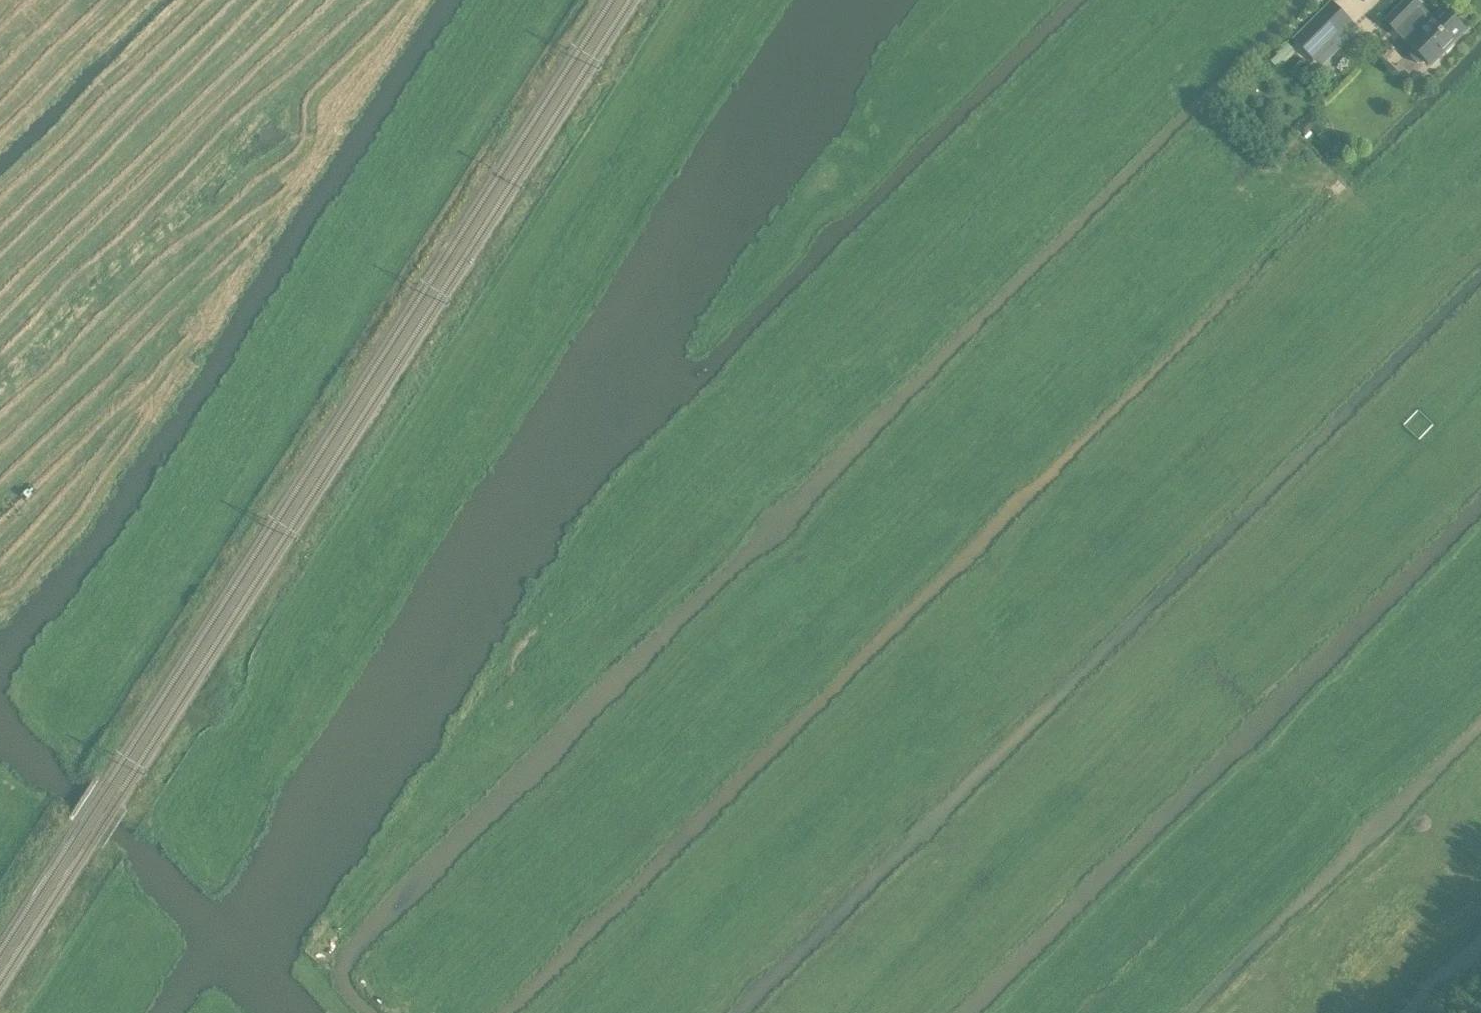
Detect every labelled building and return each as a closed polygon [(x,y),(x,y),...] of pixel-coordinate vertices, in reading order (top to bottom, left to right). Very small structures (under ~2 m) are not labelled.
[(1432,66),(1445,52),(1447,54),(1456,45),(1454,43),(1466,31),(1444,10),(1432,22),(1420,10),(1422,8),(1414,0),(1407,0),(1387,20),(1398,32),(1400,30),(1412,42),(1410,44),(1414,47),(1412,50),(1411,54),(1411,57),(1414,60),(1417,63),(1422,64),(1425,63),(1427,61),(1432,66)] [(1293,40),(1314,60),(1352,21),(1332,1),(1293,40)]
